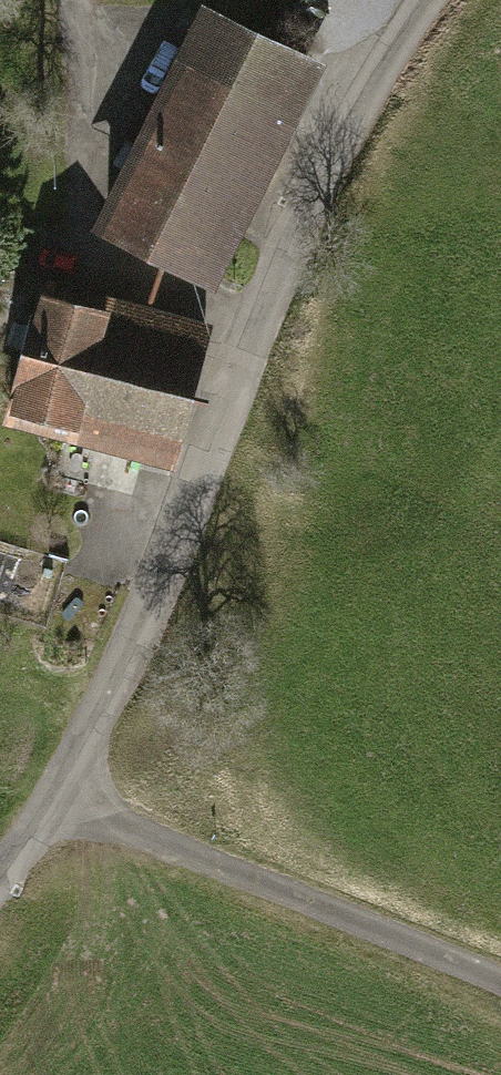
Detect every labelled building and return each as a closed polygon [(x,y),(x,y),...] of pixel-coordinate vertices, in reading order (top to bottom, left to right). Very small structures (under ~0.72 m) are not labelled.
[(107,221),(223,277),(331,54),(218,0),(214,0),(107,221)] [(175,489),(222,329),(51,279),(9,420),(146,460),(141,479),(175,489)]
